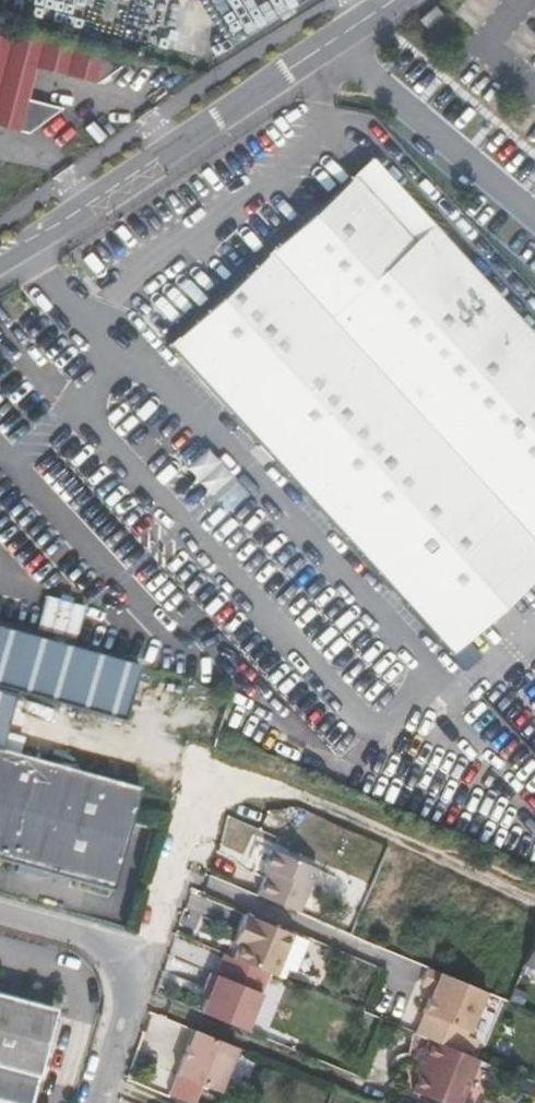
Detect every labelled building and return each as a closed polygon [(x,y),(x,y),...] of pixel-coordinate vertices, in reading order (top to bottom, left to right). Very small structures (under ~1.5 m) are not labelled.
[(228,34),(315,0),(215,0),(228,34)] [(427,28),(443,16),(435,6),(418,19),(427,28)] [(0,24),(0,127),(27,134),(62,108),(27,99),(43,35),(0,24)] [(59,39),(43,35),(35,68),(50,72),(59,39)] [(74,43),(59,39),(50,72),(66,76),(74,43)] [(90,47),(74,43),(66,76),(81,80),(90,47)] [(132,57),(90,47),(81,80),(97,84),(132,57)] [(351,175),(205,308),(189,290),(159,318),(176,335),(167,344),(449,654),(534,576),(534,338),(431,224),(412,241),(351,175)] [(84,609),(45,597),(35,631),(75,641),(84,609)] [(126,719),(139,662),(0,628),(0,689),(126,719)] [(0,753),(17,694),(0,690),(0,753)] [(0,753),(0,862),(111,892),(138,790),(46,766),(0,753)] [(257,895),(297,912),(315,868),(271,849),(263,868),(267,870),(257,895)] [(307,937),(245,912),(236,932),(242,934),(239,943),(232,958),(267,973),(280,978),(284,968),(293,972),(307,937)] [(239,943),(242,934),(236,932),(233,941),(239,943)] [(534,969),(534,934),(523,963),(534,969)] [(201,1012),(243,1030),(267,973),(232,958),(224,955),(216,974),(210,972),(203,989),(209,991),(201,1012)] [(459,1051),(484,992),(428,968),(421,984),(431,989),(421,1012),(422,1012),(414,1033),(428,1039),(459,1051)] [(35,1084),(52,1017),(0,1003),(0,1075),(35,1084)] [(144,1084),(166,1093),(192,1029),(155,1014),(134,1067),(148,1073),(144,1084)] [(235,1047),(194,1030),(176,1074),(217,1092),(235,1047)] [(428,1039),(421,1056),(425,1058),(420,1070),(412,1091),(441,1102),(459,1102),(477,1059),(459,1051),(428,1039)] [(425,1058),(421,1056),(416,1069),(420,1070),(425,1058)] [(35,1084),(0,1075),(0,1102),(30,1102),(35,1084)] [(518,1102),(534,1102),(534,1085),(521,1079),(513,1101),(518,1102)]
